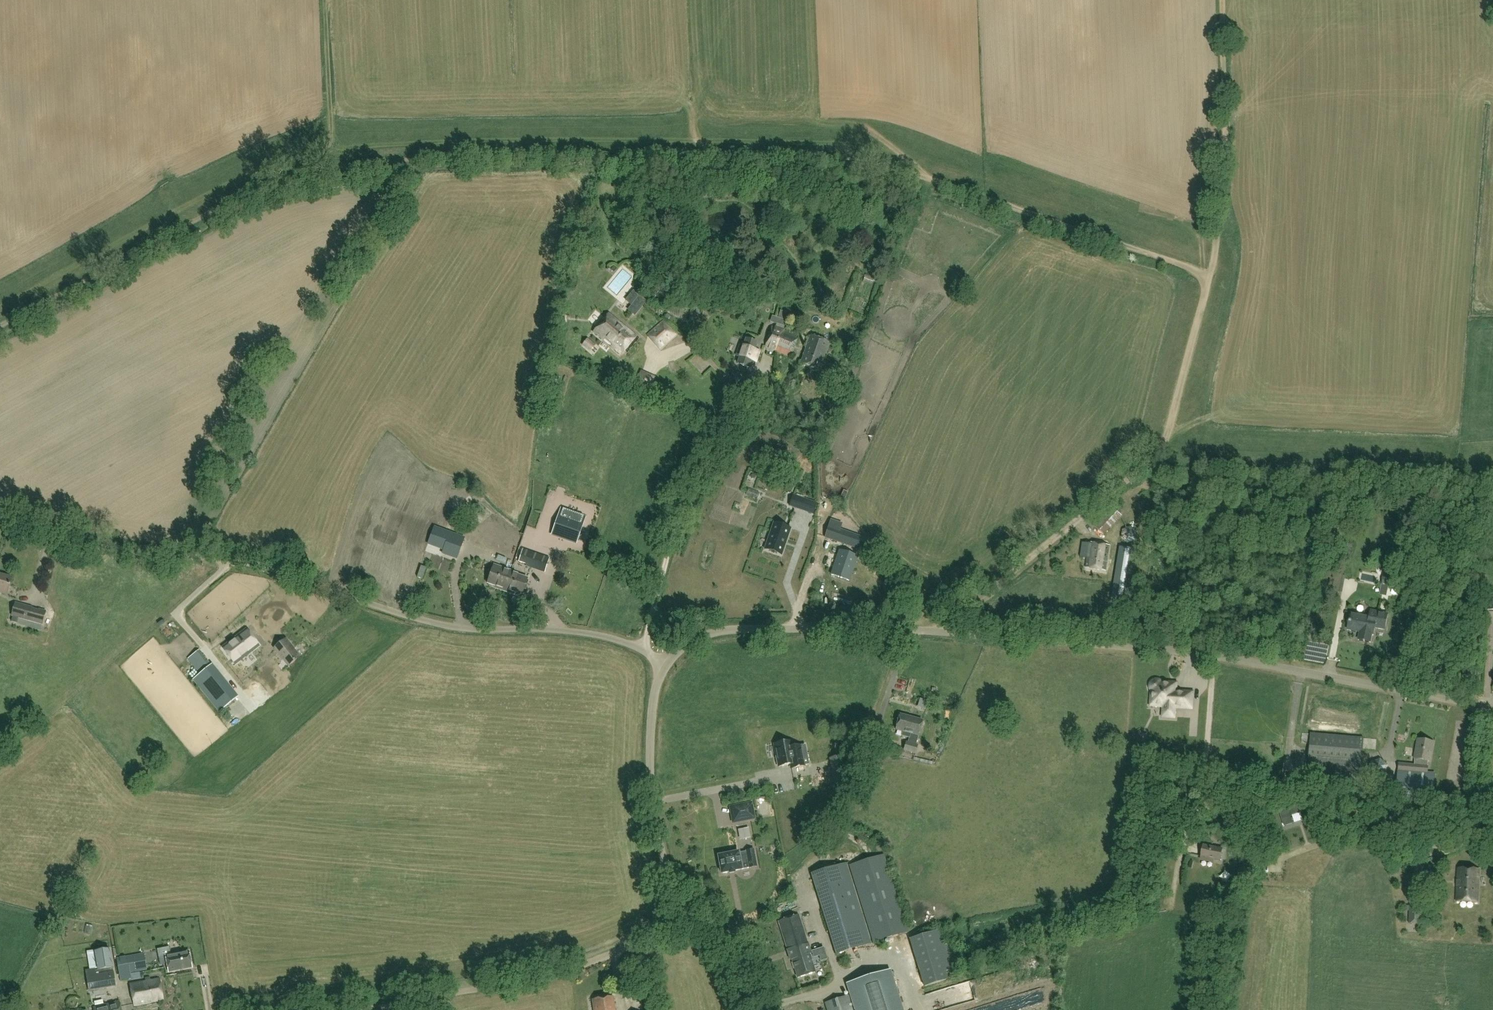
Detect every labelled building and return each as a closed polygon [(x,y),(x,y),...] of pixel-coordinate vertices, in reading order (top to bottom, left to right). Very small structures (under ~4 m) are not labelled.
[(782,308),(780,316),(797,322),(800,313),(782,308)] [(636,335),(608,312),(593,331),(621,353),(636,335)] [(660,350),(677,334),(663,319),(646,335),(660,350)] [(782,339),(784,331),(772,326),(764,346),(774,350),(779,338),(782,339)] [(798,337),(784,331),(782,339),(779,338),(774,350),(789,357),(798,337)] [(810,337),(800,364),(820,371),(829,344),(810,337)] [(740,345),(736,357),(739,358),(737,365),(750,369),(752,362),(757,364),(761,352),(756,350),(758,343),(745,339),(743,346),(740,345)] [(583,345),(590,351),(595,346),(587,340),(583,345)] [(628,361),(629,374),(641,373),(640,360),(628,361)] [(739,383),(742,375),(736,372),(732,380),(739,383)] [(804,499),(799,498),(795,508),(801,510),(804,499)] [(577,543),(586,517),(561,508),(552,534),(577,543)] [(1118,511),(1101,530),(1110,538),(1127,520),(1118,511)] [(857,536),(840,530),(842,524),(831,520),(825,537),(854,547),(857,536)] [(765,549),(781,555),(790,528),(774,523),(765,549)] [(460,552),(464,539),(434,527),(428,544),(443,549),(442,553),(447,555),(450,548),(460,552)] [(1110,546),(1090,543),(1086,568),(1105,571),(1110,546)] [(1137,550),(1120,548),(1112,597),(1129,600),(1137,550)] [(549,559),(523,550),(519,562),(525,564),(525,566),(545,573),(549,559)] [(828,551),(824,563),(830,565),(834,554),(828,551)] [(849,581),(857,557),(839,551),(831,575),(849,581)] [(582,575),(584,566),(573,563),(570,572),(582,575)] [(505,591),(512,571),(494,565),(488,584),(505,589),(504,591),(505,591)] [(512,571),(505,591),(522,597),(528,578),(512,573),(513,571),(512,571)] [(7,595),(11,580),(0,576),(0,593),(7,595)] [(15,605),(12,617),(42,625),(45,613),(38,611),(38,612),(31,610),(31,609),(15,605)] [(1370,617),(1351,614),(1348,630),(1360,632),(1358,640),(1370,642),(1372,635),(1373,635),(1374,628),(1384,629),(1387,615),(1371,612),(1370,617)] [(235,664),(259,646),(247,630),(223,648),(235,664)] [(286,639),(274,649),(288,666),(300,657),(286,639)] [(219,713),(238,698),(212,665),(211,666),(199,651),(188,659),(200,675),(193,680),(219,713)] [(1151,685),(1151,686),(1151,687),(1151,688),(1151,689),(1152,690),(1153,690),(1151,705),(1164,706),(1163,716),(1173,717),(1174,706),(1191,708),(1192,694),(1174,692),(1175,684),(1161,683),(1161,682),(1160,682),(1159,681),(1158,681),(1157,681),(1156,681),(1155,681),(1154,681),(1153,682),(1152,682),(1152,683),(1151,684),(1151,685)] [(909,738),(908,742),(906,742),(903,750),(915,754),(918,745),(916,744),(918,735),(922,721),(899,715),(895,729),(903,732),(901,736),(909,738)] [(1311,735),(1307,781),(1359,786),(1364,740),(1311,735)] [(1416,766),(1399,764),(1396,798),(1433,801),(1435,773),(1428,772),(1428,766),(1427,766),(1428,762),(1429,762),(1433,743),(1418,740),(1414,759),(1416,760),(1416,766)] [(794,764),(795,768),(804,766),(804,765),(809,764),(805,745),(800,746),(800,745),(791,747),(790,741),(775,744),(777,757),(776,757),(777,765),(778,765),(779,766),(794,764)] [(1370,762),(1369,772),(1376,779),(1386,776),(1388,766),(1380,759),(1370,762)] [(1386,790),(1372,789),(1371,796),(1385,798),(1386,790)] [(1154,800),(1164,802),(1165,794),(1155,792),(1154,800)] [(1290,805),(1291,806),(1279,809),(1285,826),(1294,823),(1292,816),(1301,813),(1304,820),(1310,818),(1305,800),(1290,805)] [(753,802),(729,807),(732,824),(756,820),(753,802)] [(1319,823),(1316,811),(1311,813),(1314,824),(1319,823)] [(1421,843),(1422,836),(1412,834),(1411,842),(1421,843)] [(1223,849),(1204,845),(1202,857),(1221,860),(1223,849)] [(739,852),(718,856),(722,874),(742,870),(741,865),(748,863),(749,868),(756,867),(753,850),(745,851),(746,852),(739,854),(739,852)] [(873,943),(909,932),(883,855),(849,865),(873,943)] [(836,955),(871,944),(846,863),(811,874),(836,955)] [(1477,903),(1479,869),(1458,869),(1456,902),(1477,903)] [(1420,924),(1421,906),(1410,905),(1409,924),(1420,924)] [(798,915),(778,921),(790,961),(792,960),(798,978),(814,973),(809,955),(811,955),(798,915)] [(939,930),(909,939),(924,987),(948,980),(945,972),(952,970),(939,930)] [(110,950),(95,953),(98,970),(112,967),(113,967),(110,950)] [(164,951),(159,952),(162,965),(167,964),(168,972),(192,968),(189,952),(165,957),(164,951)] [(117,959),(121,980),(132,978),(131,973),(149,969),(146,953),(117,959)] [(889,973),(848,986),(853,1003),(851,1004),(848,996),(824,1003),(826,1009),(853,1009),(851,1006),(854,1006),(856,1009),(901,1009),(889,973)] [(163,1001),(159,980),(130,985),(134,1006),(163,1001)] [(603,998),(592,999),(594,1009),(615,1009),(613,996),(603,998)] [(119,1002),(94,1008),(94,1009),(121,1009),(119,1002)]
